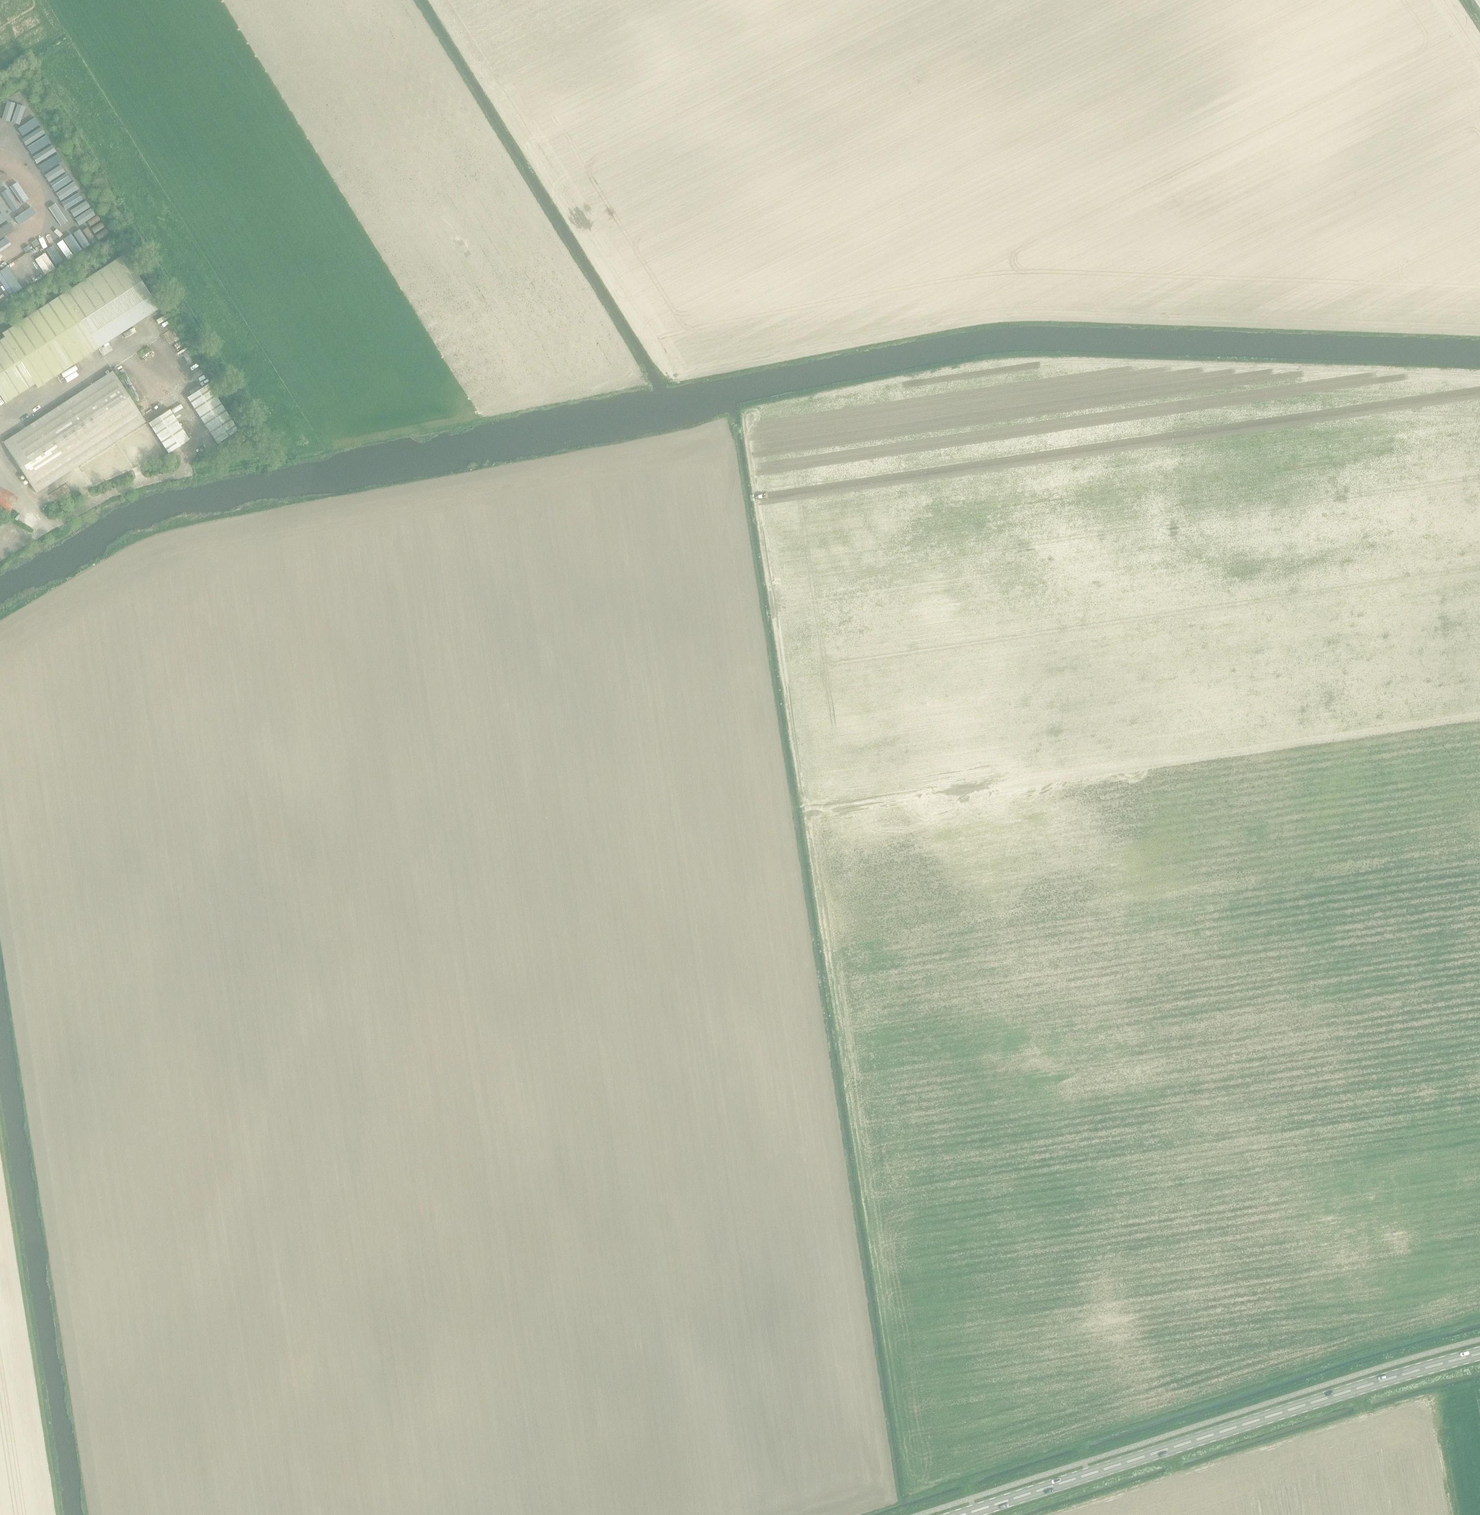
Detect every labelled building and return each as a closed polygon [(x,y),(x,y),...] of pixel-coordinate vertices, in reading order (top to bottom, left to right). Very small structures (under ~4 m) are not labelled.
[(37,387),(158,308),(123,254),(2,333),(4,336),(0,338),(0,395),(5,403),(34,383),(37,387)] [(3,442),(36,493),(145,422),(112,371),(3,442)] [(187,397),(217,443),(238,429),(207,383),(187,397)] [(148,422),(168,453),(189,438),(169,408),(148,422)] [(8,513),(17,498),(0,489),(0,509),(8,513)]
